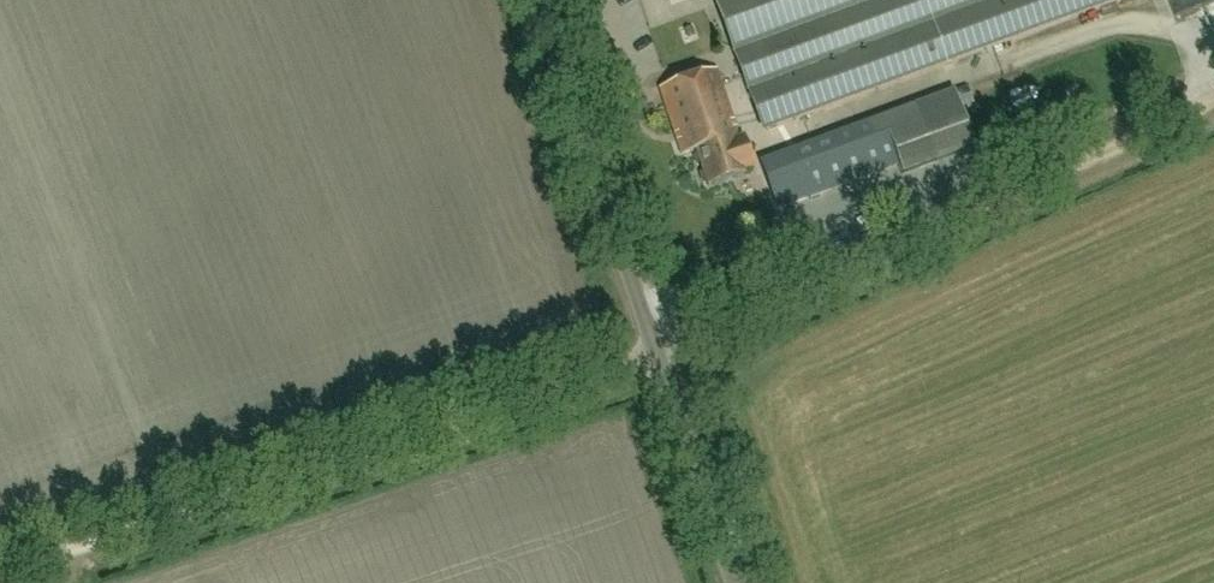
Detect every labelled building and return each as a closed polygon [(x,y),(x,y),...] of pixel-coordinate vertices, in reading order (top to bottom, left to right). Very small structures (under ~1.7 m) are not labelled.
[(766,131),(1130,0),(719,0),(766,131)] [(681,155),(694,150),(706,186),(744,174),(743,171),(753,167),(742,136),(738,137),(716,71),(659,90),(681,155)] [(777,209),(898,164),(902,173),(973,146),(953,92),(760,164),(777,209)]
